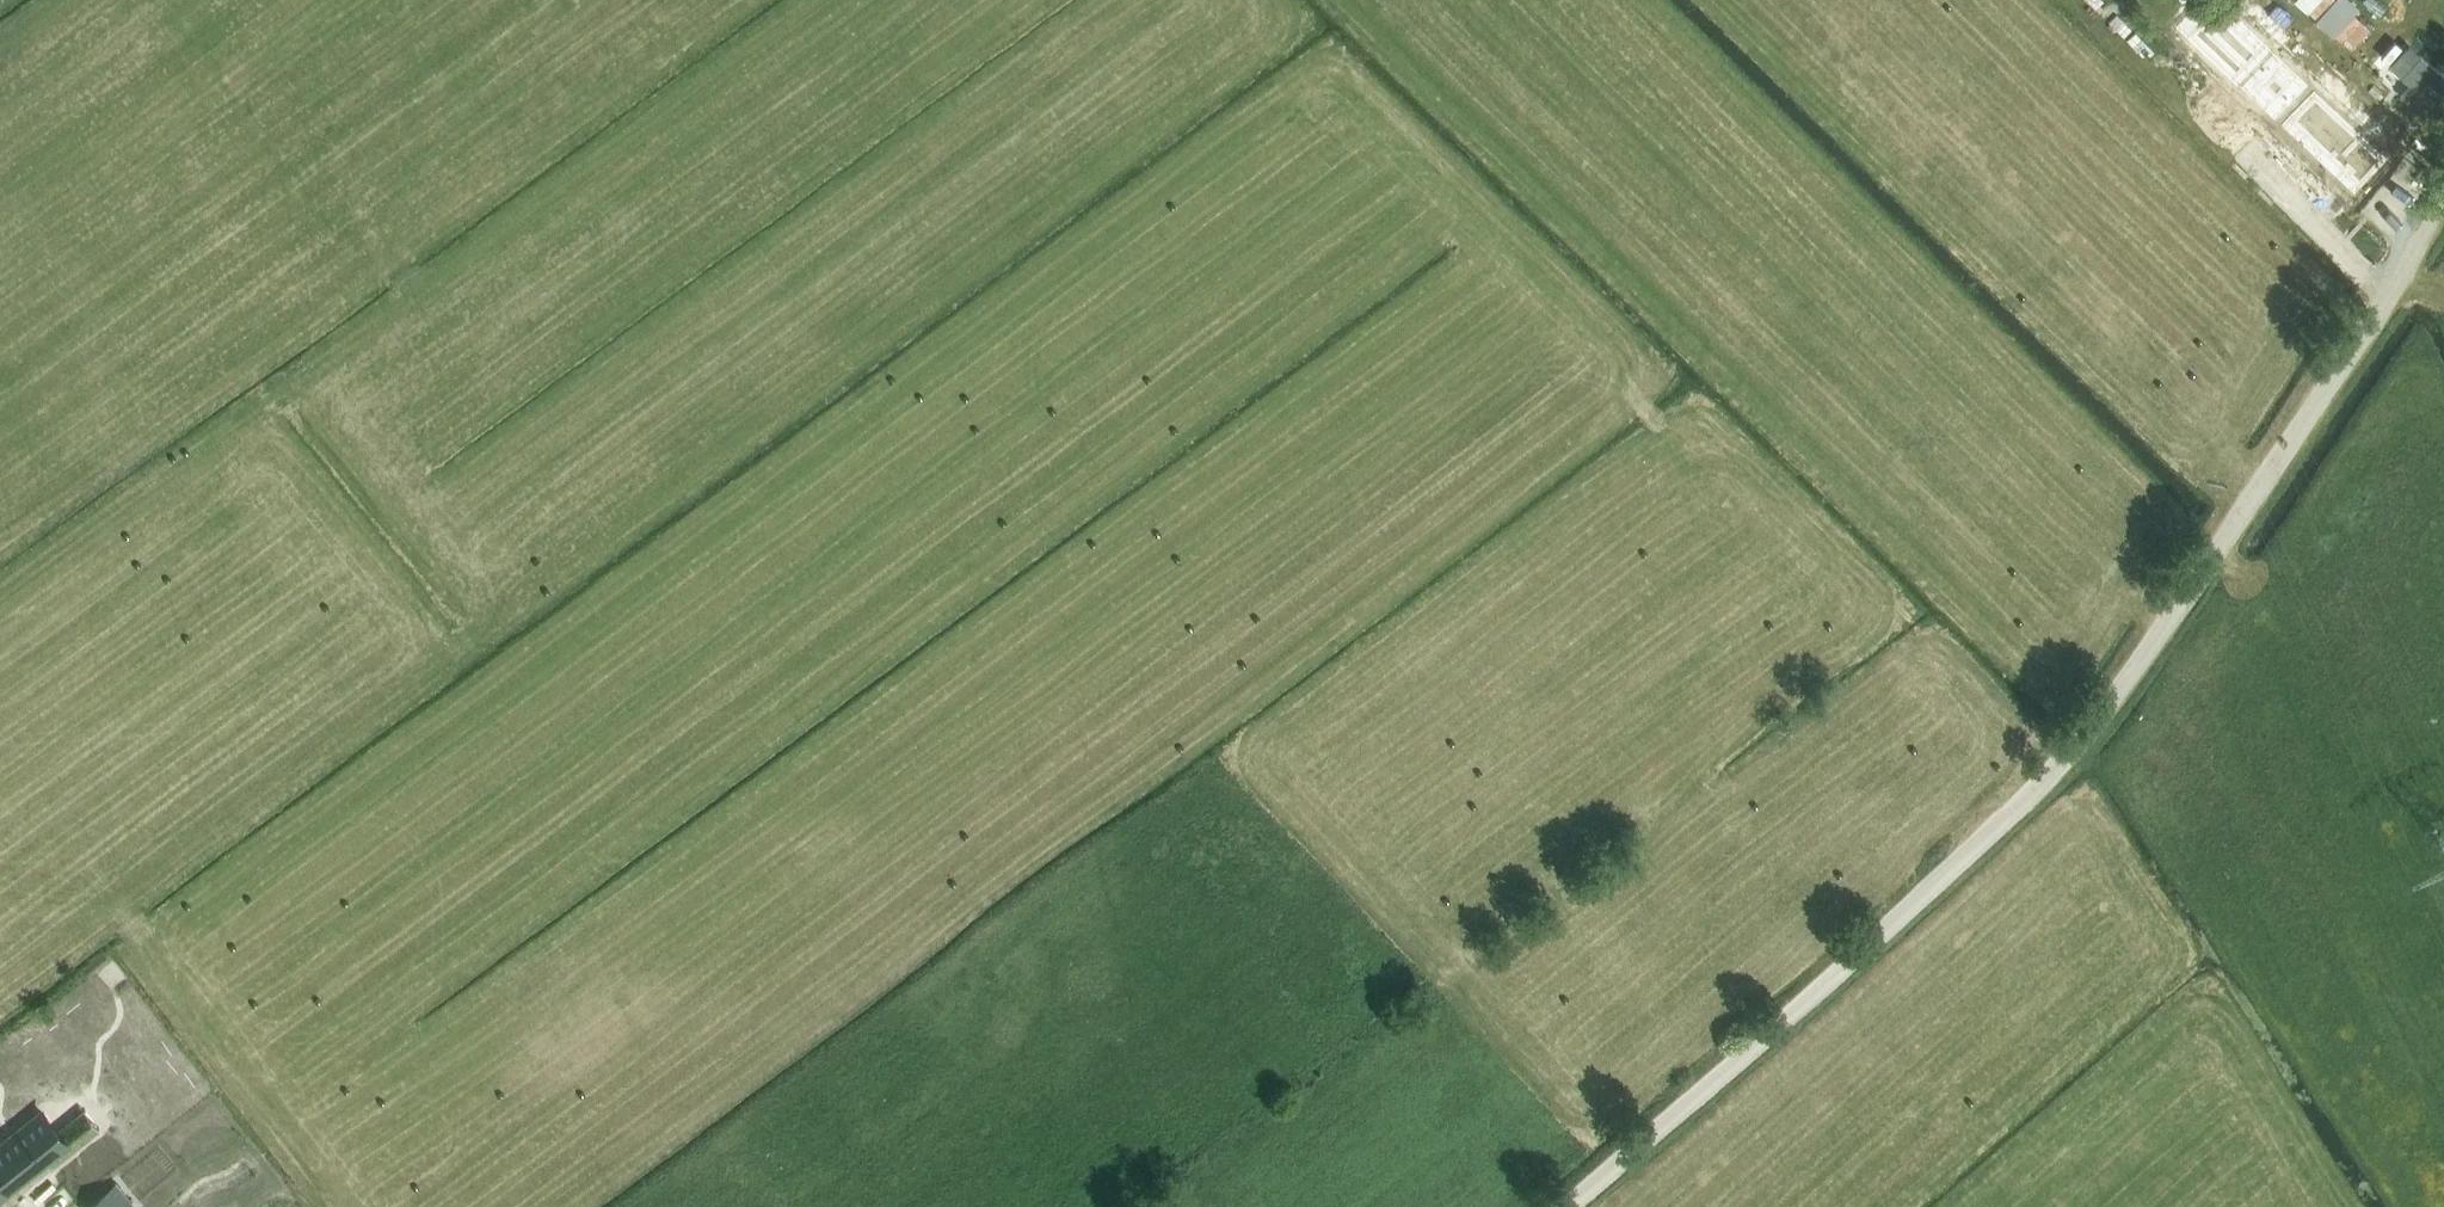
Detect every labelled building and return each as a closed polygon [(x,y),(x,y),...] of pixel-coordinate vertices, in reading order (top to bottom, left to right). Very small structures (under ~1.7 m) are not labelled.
[(2215,13),(2188,40),(2234,86),(2261,58),(2215,13)] [(2383,85),(2394,95),(2403,85),(2413,95),(2394,115),(2414,135),(2443,105),(2443,104),(2403,64),(2383,85)] [(2384,168),(2314,100),(2288,127),(2357,196),(2384,168)] [(0,1147),(0,1191),(2,1193),(45,1159),(52,1167),(101,1128),(86,1109),(58,1131),(44,1112),(0,1147)] [(108,1193),(90,1206),(119,1206),(108,1193)] [(274,1206),(291,1206),(285,1199),(274,1206)]
